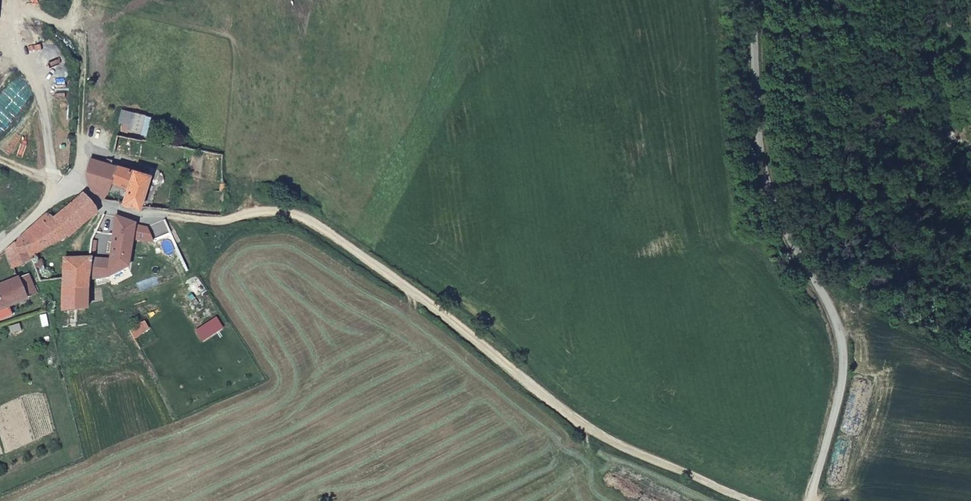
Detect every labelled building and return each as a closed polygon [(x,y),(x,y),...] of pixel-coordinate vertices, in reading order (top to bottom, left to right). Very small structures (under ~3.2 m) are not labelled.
[(140,210),(142,208),(151,175),(113,165),(114,160),(108,158),(107,164),(93,160),(89,176),(93,192),(105,200),(140,210)] [(19,243),(6,253),(14,268),(32,259),(31,257),(62,240),(95,211),(96,209),(85,195),(55,220),(49,213),(36,226),(19,243)] [(106,215),(103,219),(91,246),(112,249),(115,217),(106,215)] [(112,261),(92,261),(94,280),(113,278),(129,275),(136,274),(136,260),(137,226),(137,224),(119,218),(115,217),(112,249),(112,261)] [(165,221),(147,229),(158,256),(163,266),(170,281),(189,272),(181,256),(165,221)] [(65,280),(63,313),(88,309),(94,281),(94,280),(92,261),(67,262),(65,280)] [(42,283),(65,280),(67,262),(34,264),(42,283)] [(19,278),(0,287),(0,311),(28,299),(19,278)] [(198,331),(205,342),(224,330),(217,318),(198,331)] [(136,326),(128,332),(134,340),(142,334),(136,326)]
